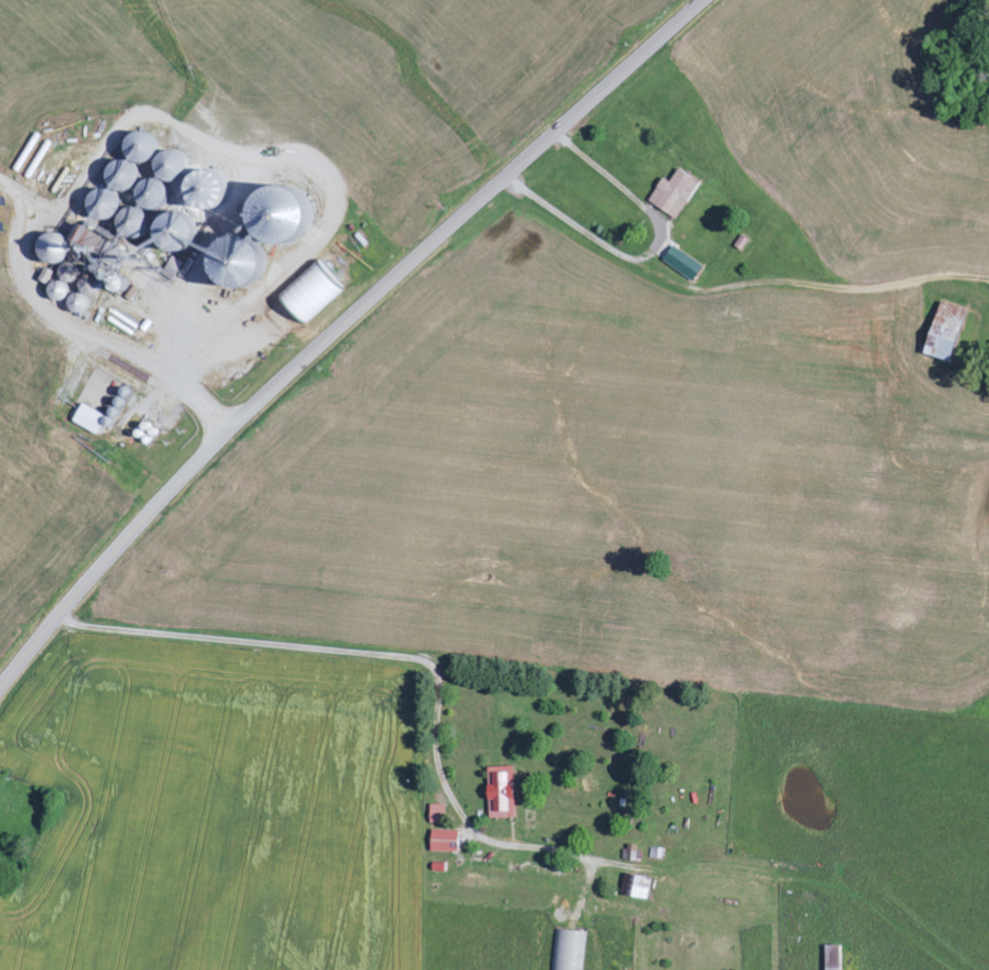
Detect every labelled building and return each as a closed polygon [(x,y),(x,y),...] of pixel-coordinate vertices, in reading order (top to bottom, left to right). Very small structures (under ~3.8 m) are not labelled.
[(650,202),(679,220),(702,183),(680,169),(672,183),(665,179),(650,202)] [(706,267),(675,246),(665,261),(696,282),(706,267)] [(346,291),(321,261),(280,295),(305,325),(346,291)] [(927,355),(953,362),(967,309),(941,302),(927,355)] [(100,434),(108,416),(83,405),(75,423),(100,434)] [(492,819),(517,818),(515,773),(495,774),(495,786),(490,786),(492,819)] [(432,824),(446,824),(447,805),(433,805),(432,824)] [(461,831),(434,831),(433,852),(460,853),(461,831)] [(649,901),(654,879),(636,876),(631,897),(649,901)]
